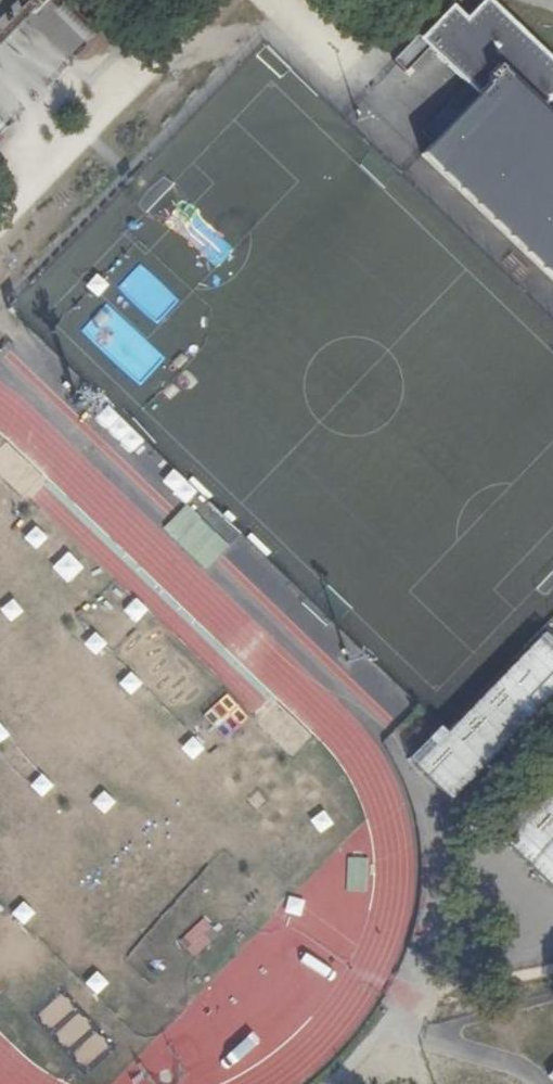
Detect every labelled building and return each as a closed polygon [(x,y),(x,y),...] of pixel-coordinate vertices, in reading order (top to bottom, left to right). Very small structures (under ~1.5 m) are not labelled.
[(35,14),(49,0),(20,0),(35,14)] [(489,0),(485,0),(466,20),(452,7),(420,41),(467,86),(477,97),(435,143),(421,157),(427,162),(431,158),(552,276),(552,62),(489,0)] [(477,97),(467,86),(424,132),(435,143),(477,97)] [(163,527),(206,566),(227,543),(184,504),(163,527)] [(410,764),(447,799),(552,690),(552,616),(410,764)] [(552,885),(552,792),(550,789),(500,840),(550,888),(552,885)]
